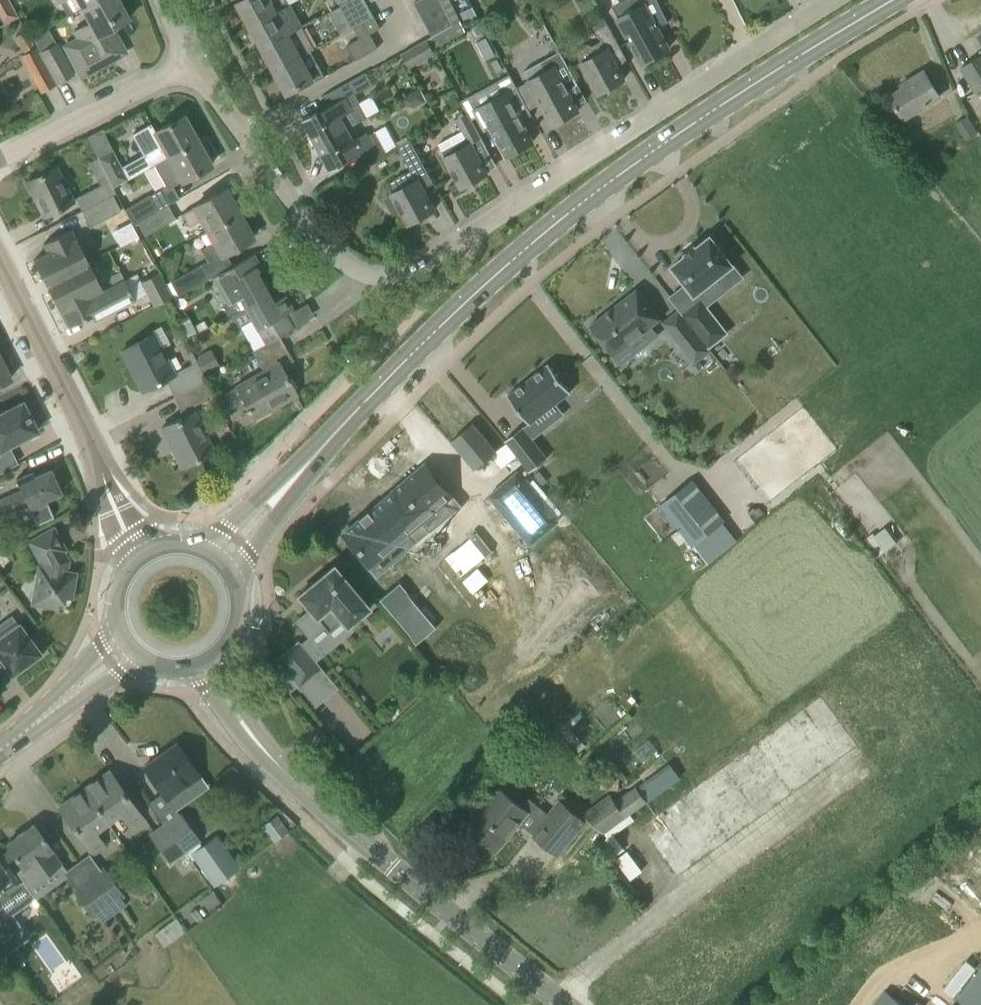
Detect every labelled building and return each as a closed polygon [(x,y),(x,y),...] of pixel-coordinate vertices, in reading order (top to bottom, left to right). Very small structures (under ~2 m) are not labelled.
[(80,10),(99,0),(55,0),(57,4),(60,3),(67,16),(80,10)] [(80,10),(87,23),(71,31),(75,38),(63,44),(80,77),(126,52),(112,27),(128,19),(118,0),(99,0),(80,10)] [(250,25),(289,4),(287,0),(242,0),(237,2),(250,25)] [(353,28),(374,17),(364,0),(351,0),(341,5),(353,28)] [(418,12),(440,0),(417,0),(413,2),(418,12)] [(425,24),(447,12),(441,0),(440,0),(418,12),(425,24)] [(445,7),(447,12),(454,24),(440,32),(445,42),(465,31),(450,0),(441,0),(445,7)] [(633,45),(643,63),(668,49),(654,24),(664,18),(666,22),(668,22),(657,0),(630,0),(634,9),(618,18),(633,45)] [(8,4),(0,8),(0,23),(1,25),(15,18),(8,4)] [(250,25),(262,48),(288,34),(301,26),(289,4),(250,25)] [(431,36),(440,32),(454,24),(447,12),(425,24),(431,36)] [(374,17),(353,28),(359,38),(346,45),(354,60),(377,48),(369,34),(380,28),(374,17)] [(594,31),(600,41),(591,45),(587,44),(578,48),(577,54),(598,93),(623,79),(612,58),(623,52),(607,24),(594,31)] [(262,48),(275,71),(300,57),(300,56),(314,49),(301,26),(288,34),(262,48)] [(427,40),(400,54),(408,67),(435,53),(427,40)] [(39,52),(47,65),(56,83),(72,74),(56,43),(39,52)] [(20,55),(40,91),(54,84),(34,48),(20,55)] [(577,111),(566,90),(577,84),(559,51),(539,62),(545,72),(528,81),(553,124),(577,111)] [(960,68),(975,92),(980,88),(980,55),(960,68)] [(300,57),(275,71),(287,93),(312,80),(313,83),(324,76),(318,64),(308,70),(300,57)] [(901,85),(902,88),(889,96),(904,120),(940,97),(924,70),(901,85)] [(301,120),(315,144),(352,124),(353,125),(367,117),(359,102),(355,94),(372,84),(365,72),(326,93),(332,105),(318,113),(317,111),(301,120)] [(501,87),(504,93),(473,110),(484,130),(491,126),(507,156),(532,142),(520,121),(532,115),(522,97),(514,81),(501,87)] [(466,113),(455,119),(461,131),(436,144),(461,188),(486,173),(472,148),(482,143),(484,147),(485,146),(466,113)] [(145,156),(122,168),(127,179),(166,158),(197,140),(183,115),(155,131),(150,123),(133,133),(145,156)] [(954,123),(965,141),(977,134),(966,116),(954,123)] [(352,124),(315,144),(329,171),(345,162),(344,160),(358,152),(365,164),(386,152),(374,132),(367,135),(366,132),(358,135),(353,125),(352,124)] [(78,140),(90,160),(101,154),(89,134),(78,140)] [(197,140),(166,158),(180,182),(211,165),(197,140)] [(397,147),(410,171),(386,184),(408,224),(433,210),(422,189),(433,183),(409,140),(397,147)] [(96,157),(104,172),(112,187),(127,179),(123,170),(112,149),(96,157)] [(33,197),(36,195),(46,215),(73,201),(55,167),(26,182),(33,197)] [(81,211),(109,196),(115,193),(112,187),(104,172),(95,177),(99,185),(74,198),(81,211)] [(199,221),(205,232),(238,213),(225,189),(181,214),(188,227),(199,221)] [(157,211),(148,195),(123,210),(132,225),(137,223),(157,211)] [(109,196),(81,211),(89,228),(118,213),(109,196)] [(167,205),(157,211),(137,223),(144,236),(175,219),(167,205)] [(238,213),(205,232),(211,243),(200,249),(208,263),(252,238),(238,213)] [(87,262),(75,239),(70,230),(43,244),(47,253),(33,261),(45,284),(49,282),(87,262)] [(673,265),(673,266),(686,284),(687,284),(694,294),(718,275),(728,288),(730,286),(742,277),(710,237),(699,245),(696,247),(696,248),(695,247),(695,246),(694,246),(686,252),(686,253),(687,254),(673,265)] [(228,316),(231,315),(267,294),(256,273),(261,270),(252,255),(213,277),(221,291),(221,292),(227,303),(222,306),(228,316)] [(91,295),(102,290),(87,262),(49,282),(51,286),(47,288),(58,309),(77,298),(78,301),(82,298),(83,301),(92,296),(91,295)] [(170,282),(178,295),(208,279),(200,265),(170,282)] [(77,298),(58,309),(59,311),(60,311),(68,327),(91,316),(94,321),(134,301),(146,294),(153,307),(172,297),(159,272),(140,282),(136,274),(124,280),(102,291),(102,290),(91,295),(92,296),(83,301),(82,298),(78,301),(77,298)] [(634,288),(587,325),(618,364),(634,351),(627,342),(657,318),(634,288)] [(250,321),(264,344),(264,345),(266,344),(279,336),(292,328),(284,314),(292,309),(284,296),(272,303),(267,294),(231,315),(238,328),(250,321)] [(705,306),(700,299),(682,313),(683,313),(693,328),(694,328),(708,346),(726,333),(726,332),(705,306)] [(178,324),(185,338),(196,332),(189,318),(178,324)] [(677,341),(693,363),(694,363),(710,350),(708,347),(708,346),(694,328),(693,328),(677,341)] [(174,398),(202,383),(205,381),(190,352),(186,354),(190,364),(175,372),(155,334),(121,351),(129,366),(133,364),(146,389),(165,379),(174,398)] [(264,345),(264,344),(251,351),(261,370),(235,385),(236,387),(218,397),(228,414),(246,404),(254,418),(296,395),(285,375),(281,377),(274,366),(273,366),(270,362),(288,352),(279,336),(266,344),(264,345)] [(194,358),(203,375),(219,367),(210,349),(194,358)] [(10,379),(0,360),(0,384),(10,379)] [(548,363),(507,395),(529,424),(570,391),(548,363)] [(202,383),(174,398),(183,417),(161,428),(168,442),(171,441),(182,463),(180,464),(181,467),(213,451),(191,407),(209,398),(202,383)] [(37,431),(35,427),(37,426),(33,409),(27,412),(22,402),(0,413),(0,450),(37,431)] [(451,440),(475,468),(495,451),(472,423),(451,440)] [(522,426),(505,440),(530,471),(547,458),(522,426)] [(423,466),(383,499),(408,530),(417,541),(430,530),(422,519),(448,497),(423,466)] [(668,466),(632,481),(642,504),(677,489),(668,466)] [(28,505),(37,525),(53,517),(45,499),(60,493),(49,468),(34,475),(32,472),(15,480),(19,490),(0,498),(0,518),(28,505)] [(516,472),(489,495),(530,544),(557,522),(516,472)] [(660,504),(692,545),(724,520),(691,480),(660,504)] [(383,499),(343,532),(368,563),(408,530),(383,499)] [(28,541),(41,564),(40,567),(39,567),(33,603),(57,607),(59,607),(62,607),(65,606),(66,605),(67,604),(68,603),(69,602),(69,600),(70,599),(74,574),(61,571),(61,567),(63,567),(64,566),(65,565),(65,564),(66,564),(66,563),(66,562),(66,560),(66,559),(65,558),(64,557),(63,556),(62,556),(63,551),(66,550),(53,527),(28,541)] [(3,572),(8,569),(10,563),(6,557),(0,556),(0,572),(3,572)] [(346,626),(368,608),(333,567),(297,596),(310,610),(297,621),(310,638),(323,627),(328,632),(341,621),(346,626)] [(398,583),(378,599),(400,627),(421,611),(398,583)] [(1,659),(12,674),(40,653),(12,615),(0,623),(0,660),(1,659)] [(280,664),(271,672),(288,692),(297,685),(298,685),(319,668),(297,643),(277,660),(280,664)] [(312,707),(342,751),(370,732),(340,688),(312,707)] [(555,725),(554,726),(568,742),(575,735),(571,730),(561,720),(555,725)] [(143,767),(166,800),(199,776),(176,744),(143,767)] [(582,813),(604,833),(679,778),(668,763),(615,802),(609,794),(582,813)] [(108,771),(83,789),(108,823),(119,815),(130,829),(143,820),(108,771)] [(599,788),(617,790),(619,777),(601,774),(599,788)] [(533,834),(557,854),(586,819),(561,799),(548,815),(528,799),(522,806),(500,788),(468,827),(496,850),(519,822),(533,833),(533,834)] [(108,823),(83,789),(58,807),(93,855),(106,846),(96,832),(108,823)] [(179,815),(166,824),(185,850),(188,853),(200,844),(179,815)] [(60,862),(45,841),(34,824),(6,844),(23,868),(17,872),(27,886),(60,862)] [(168,862),(185,850),(166,824),(149,836),(168,862)] [(216,836),(190,854),(213,886),(239,868),(216,836)] [(640,858),(627,862),(630,875),(644,872),(640,858)] [(5,896),(20,885),(8,867),(4,869),(0,864),(0,889),(5,896)] [(104,868),(88,878),(114,913),(125,906),(121,898),(124,896),(104,868)] [(114,913),(88,878),(74,887),(71,889),(93,919),(96,917),(101,923),(114,913)] [(952,1004),(980,1004),(980,967),(952,1004)] [(885,991),(874,1004),(903,1004),(885,991)]
